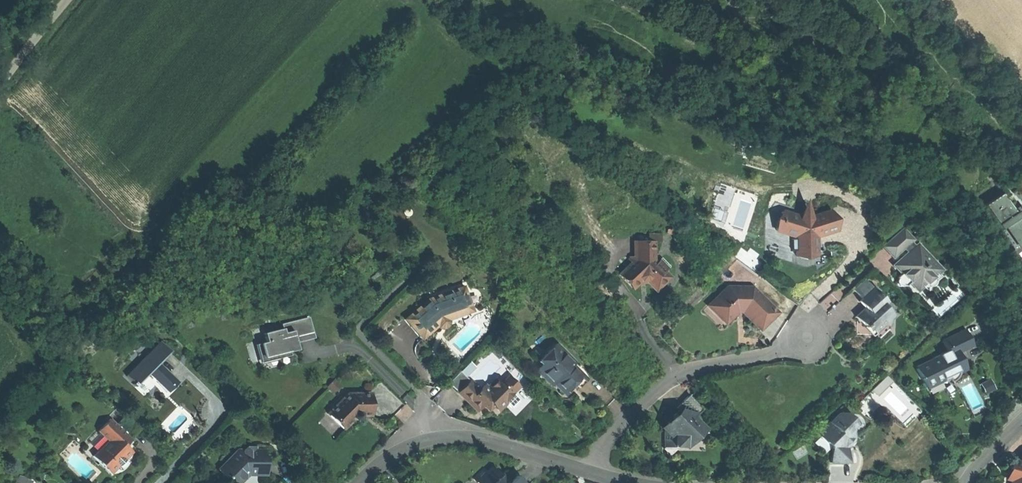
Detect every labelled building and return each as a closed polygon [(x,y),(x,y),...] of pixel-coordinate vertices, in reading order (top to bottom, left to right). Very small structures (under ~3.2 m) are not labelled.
[(985,206),(1017,250),(1021,247),(1021,216),(1018,211),(1016,213),(1002,194),(985,206)] [(814,256),(815,256),(815,237),(836,230),(830,211),(810,217),(808,211),(802,210),(800,217),(782,211),(776,220),(776,230),(791,236),(791,251),(795,251),(795,256),(796,256),(796,257),(805,260),(814,257),(814,256)] [(889,219),(894,225),(900,220),(896,213),(889,219)] [(885,245),(894,256),(902,248),(910,242),(912,240),(901,229),(886,243),(887,243),(885,245)] [(619,275),(633,289),(641,281),(646,281),(656,291),(663,284),(670,277),(665,272),(656,263),(654,260),(651,260),(651,257),(654,254),(654,242),(634,241),(634,257),(629,257),(628,259),(631,263),(619,275)] [(906,252),(907,253),(915,247),(910,242),(902,248),(903,249),(906,252)] [(892,259),(903,249),(902,248),(894,256),(885,245),(887,243),(886,243),(881,247),(892,259)] [(939,270),(916,245),(915,247),(907,253),(898,261),(902,267),(898,271),(901,274),(899,275),(896,278),(897,279),(896,280),(896,282),(896,284),(897,285),(898,286),(899,286),(901,286),(902,286),(903,285),(904,287),(912,279),(920,287),(923,284),(924,286),(926,287),(927,287),(929,287),(930,287),(932,286),(933,285),(934,283),(934,282),(934,280),(933,278),(932,277),(939,270)] [(894,268),(899,275),(901,274),(898,271),(902,267),(898,261),(907,253),(906,252),(891,265),(894,268)] [(662,258),(656,263),(665,272),(670,266),(662,258)] [(943,275),(939,270),(932,277),(933,278),(934,280),(934,282),(934,283),(933,285),(932,286),(930,287),(929,287),(927,287),(926,287),(924,286),(923,284),(920,287),(912,279),(904,287),(915,298),(921,293),(924,296),(926,293),(930,293),(932,291),(935,289),(936,288),(938,286),(939,283),(940,282),(938,280),(940,277),(943,275)] [(864,279),(853,289),(860,297),(865,302),(867,305),(855,317),(858,320),(865,328),(868,325),(889,326),(890,320),(893,317),(883,305),(886,302),(864,279)] [(708,306),(717,315),(720,312),(726,318),(732,312),(736,309),(743,309),(761,328),(777,313),(753,287),(728,287),(708,306)] [(414,330),(422,339),(440,324),(444,321),(468,313),(459,288),(429,299),(405,319),(414,330)] [(266,342),(257,344),(260,358),(277,354),(279,359),(285,357),(291,356),(290,352),(298,350),(296,343),(295,337),(314,332),(310,317),(282,324),(283,329),(264,333),(266,342)] [(889,329),(889,326),(868,325),(865,328),(858,320),(856,322),(856,334),(872,335),(877,340),(888,329),(889,329)] [(951,379),(952,381),(956,378),(958,376),(959,374),(959,373),(958,372),(966,368),(958,353),(973,346),(965,330),(943,342),(948,351),(935,358),(936,360),(917,369),(925,385),(939,378),(941,380),(943,381),(945,381),(948,381),(949,380),(951,379)] [(315,338),(314,332),(295,337),(296,343),(315,338)] [(133,384),(135,387),(148,373),(166,391),(175,381),(158,364),(170,351),(161,342),(126,376),(133,384)] [(279,360),(279,359),(277,354),(260,358),(257,344),(255,345),(260,365),(279,360)] [(557,344),(538,362),(543,367),(537,372),(548,384),(551,381),(562,394),(569,387),(574,383),(578,388),(587,380),(569,361),(571,359),(557,344)] [(469,363),(460,372),(465,377),(475,368),(469,363)] [(460,372),(448,384),(459,395),(471,383),(465,377),(460,372)] [(467,402),(476,411),(481,406),(484,408),(490,408),(492,406),(497,411),(506,403),(504,401),(512,394),(518,388),(508,377),(501,384),(497,379),(487,389),(484,386),(479,391),(471,383),(459,395),(467,402)] [(327,387),(333,393),(340,386),(333,379),(327,387)] [(177,383),(175,381),(166,391),(168,393),(173,387),(177,383)] [(989,381),(983,384),(987,392),(993,389),(989,381)] [(348,393),(328,413),(344,429),(349,424),(354,419),(355,420),(359,420),(361,418),(361,416),(371,416),(371,393),(348,393)] [(518,400),(512,394),(504,401),(506,403),(511,408),(518,400)] [(701,411),(688,397),(676,408),(678,410),(673,416),(676,419),(673,422),(673,423),(669,427),(664,432),(664,441),(674,442),(674,447),(684,447),(684,441),(688,441),(691,440),(693,439),(695,438),(697,436),(698,434),(695,430),(701,425),(694,418),(701,411)] [(123,418),(117,425),(131,439),(141,429),(119,406),(115,410),(123,418)] [(838,463),(846,463),(846,441),(852,441),(853,439),(853,437),(852,435),(852,433),(851,432),(851,430),(852,428),(853,426),(854,425),(849,421),(851,418),(847,414),(839,414),(830,422),(832,425),(826,430),(826,442),(830,447),(830,463),(838,463)] [(93,457),(110,474),(118,466),(132,453),(125,446),(131,440),(131,439),(117,425),(111,419),(98,432),(103,437),(108,441),(99,450),(93,457)] [(818,434),(826,442),(826,430),(832,425),(830,422),(818,434)] [(94,446),(99,450),(108,441),(103,437),(94,446)] [(222,467),(230,475),(226,478),(231,482),(241,482),(244,481),(244,476),(257,476),(265,476),(265,452),(250,451),(246,448),(243,451),(238,451),(222,467)] [(1019,463),(1015,461),(1012,465),(1009,467),(1006,479),(1010,481),(1010,482),(1021,482),(1021,459),(1019,463)] [(501,477),(500,475),(492,467),(487,472),(484,469),(475,477),(479,481),(481,482),(507,482),(501,477)]
